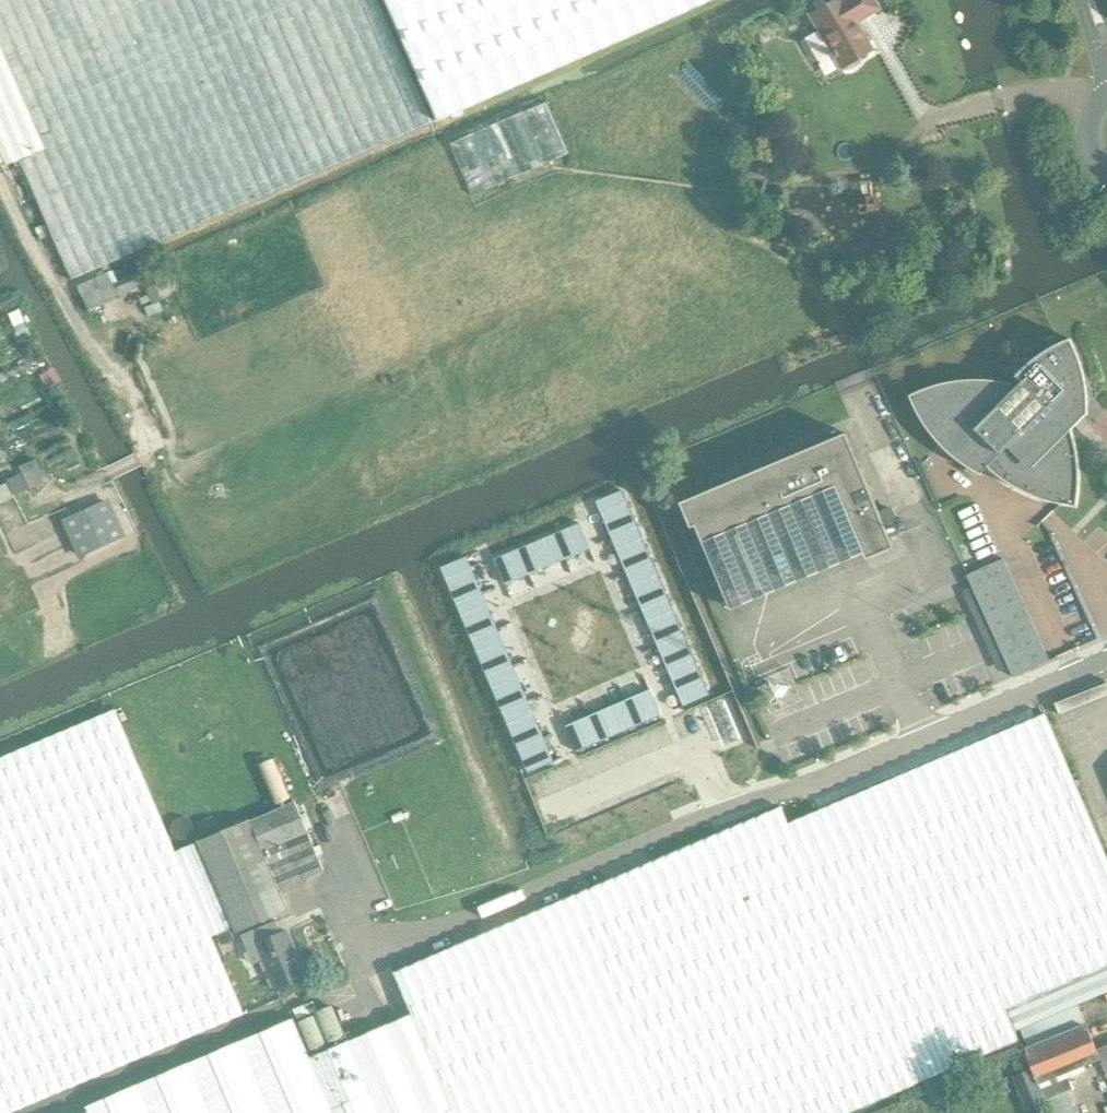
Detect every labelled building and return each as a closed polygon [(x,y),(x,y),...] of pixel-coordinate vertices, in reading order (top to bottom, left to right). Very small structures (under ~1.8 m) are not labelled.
[(2,162),(3,165),(17,159),(51,238),(69,280),(83,274),(122,258),(224,213),(352,158),(430,125),(431,124),(377,0),(0,0),(0,162),(2,162)] [(436,119),(708,0),(384,0),(436,119)] [(860,57),(860,55),(872,49),(856,22),(879,9),(873,0),(833,0),(828,3),(826,0),(813,0),(810,2),(815,10),(808,15),(818,30),(805,38),(818,59),(830,52),(840,67),(844,65),(845,66),(846,66),(849,67),(852,67),(853,66),(854,66),(856,64),(857,63),(858,62),(859,61),(860,59),(860,57)] [(568,152),(546,101),(449,143),(471,194),(568,152)] [(9,170),(30,219),(40,214),(19,166),(9,170)] [(875,196),(859,197),(860,213),(876,212),(875,196)] [(107,272),(77,285),(87,311),(115,299),(113,295),(143,282),(151,303),(160,300),(151,278),(145,280),(141,270),(111,283),(107,272)] [(924,389),(914,393),(910,395),(912,401),(914,405),(917,411),(921,419),(926,427),(931,434),(934,438),(939,443),(943,447),(948,452),(953,457),(959,461),(964,465),(970,468),(974,471),(982,475),(982,473),(988,467),(993,471),(997,474),(1004,480),(1007,482),(1011,485),(1019,489),(1025,492),(1029,494),(1036,497),(1041,499),(1045,500),(1052,502),(1061,504),(1065,504),(1070,505),(1076,506),(1077,500),(1078,496),(1079,489),(1079,485),(1079,476),(1079,471),(1079,467),(1078,462),(1078,458),(1077,453),(1076,447),(1075,442),(1074,438),(1072,433),(1071,429),(1075,425),(1081,432),(1085,428),(1089,424),(1082,418),(1085,416),(1088,415),(1088,411),(1088,407),(1088,402),(1087,398),(1087,391),(1086,387),(1086,384),(1085,378),(1083,371),(1082,367),(1081,363),(1079,358),(1077,352),(1075,348),(1070,338),(1059,343),(1052,347),(1044,352),(1039,356),(1033,360),(1028,364),(1023,368),(1018,373),(1015,376),(1017,378),(1012,384),(1004,382),(998,381),(991,380),(986,380),(980,379),(973,379),(964,380),(955,381),(948,382),(941,384),(937,385),(931,387),(924,389)] [(732,481),(686,501),(730,608),(731,607),(732,608),(732,607),(845,560),(864,552),(864,553),(867,560),(894,548),(892,542),(890,538),(846,433),(732,481)] [(19,466),(28,488),(43,482),(34,460),(19,466)] [(622,490),(596,501),(612,537),(638,526),(622,490)] [(81,510),(60,520),(77,558),(124,536),(123,532),(107,498),(81,510)] [(579,523),(555,533),(566,559),(590,549),(579,523)] [(638,526),(612,537),(627,573),(653,562),(638,526)] [(555,533),(519,548),(530,574),(566,559),(555,533)] [(519,548),(495,558),(506,585),(506,584),(530,574),(519,548)] [(467,556),(441,567),(456,603),(482,592),(467,556)] [(1003,556),(966,573),(972,585),(1008,665),(1013,674),(1049,657),(1003,556)] [(653,562),(627,573),(643,609),(669,598),(653,562)] [(482,592),(456,603),(471,639),(498,628),(482,592)] [(669,598),(643,609),(658,646),(684,634),(669,598)] [(498,628),(471,639),(487,676),(513,664),(498,628)] [(684,634),(658,646),(673,682),(699,671),(684,634)] [(513,664),(487,676),(502,712),(528,701),(513,664)] [(699,671),(673,682),(684,706),(710,695),(699,671)] [(650,689),(626,700),(637,726),(661,715),(650,689)] [(626,700),(590,715),(601,741),(637,726),(626,700)] [(528,701),(502,712),(518,748),(544,737),(528,701)] [(141,1058),(245,1015),(240,1004),(212,937),(218,934),(221,933),(229,930),(235,927),(237,932),(241,931),(252,926),(289,911),(280,891),(326,872),(309,833),(295,802),(276,810),(250,821),(250,820),(175,851),(115,710),(0,758),(0,1112),(12,1112),(141,1058)] [(1047,714),(789,824),(781,807),(394,973),(411,1014),(310,1058),(293,1019),(86,1107),(89,1112),(846,1112),(1019,1040),(1005,1008),(1007,1007),(1017,1031),(1106,993),(1106,855),(1047,714)] [(590,715),(566,725),(577,752),(601,741),(590,715)] [(544,737),(518,748),(528,772),(554,761),(544,737)] [(277,921),(243,936),(256,964),(265,960),(279,991),(309,977),(291,936),(288,929),(282,931),(277,921)] [(221,933),(218,934),(222,944),(233,939),(229,930),(221,933)] [(1027,1046),(1025,1047),(1033,1067),(1047,1100),(1046,1100),(1052,1112),(1077,1112),(1068,1090),(1074,1088),(1067,1072),(1101,1058),(1080,1006),(1021,1031),(1027,1046)] [(1098,1048),(1106,1072),(1106,1045),(1098,1048)] [(1046,1100),(1047,1100),(1033,1067),(1014,1075),(1028,1107),(1046,1100)] [(933,1083),(927,1089),(931,1097),(939,1098),(944,1091),(941,1084),(933,1083)]
